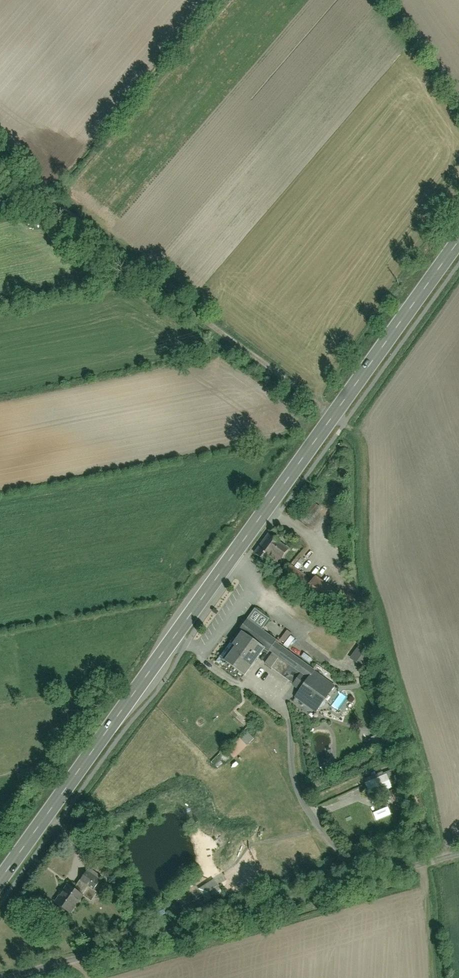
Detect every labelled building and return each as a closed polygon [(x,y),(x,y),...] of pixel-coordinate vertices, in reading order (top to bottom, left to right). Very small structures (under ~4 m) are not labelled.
[(325,510),(319,504),(306,520),(312,525),(325,510)] [(293,548),(271,533),(258,553),(280,567),(293,548)] [(309,589),(316,580),(294,565),(287,575),(309,589)] [(337,589),(318,576),(316,580),(309,589),(328,602),(337,589)] [(256,608),(249,618),(264,629),(271,619),(256,608)] [(313,675),(315,672),(278,645),(281,641),(264,629),(249,618),(240,630),(244,633),(238,641),(234,638),(217,662),(224,667),(228,661),(248,675),(268,648),(281,658),(273,667),(292,681),(299,671),(302,673),(295,682),(302,687),(295,697),(318,713),(334,690),(313,675)] [(284,629),(273,619),(267,626),(279,635),(284,629)] [(293,633),(289,630),(282,639),(286,643),(293,633)] [(289,647),(297,638),(293,635),(286,645),(289,647)] [(365,642),(353,654),(364,665),(376,652),(365,642)] [(224,750),(231,757),(245,744),(238,737),(224,750)] [(389,774),(368,782),(373,796),(394,788),(389,774)] [(86,866),(78,879),(92,889),(101,875),(86,866)] [(216,879),(202,888),(209,899),(223,890),(216,879)] [(52,902),(69,913),(81,894),(64,883),(52,902)]
